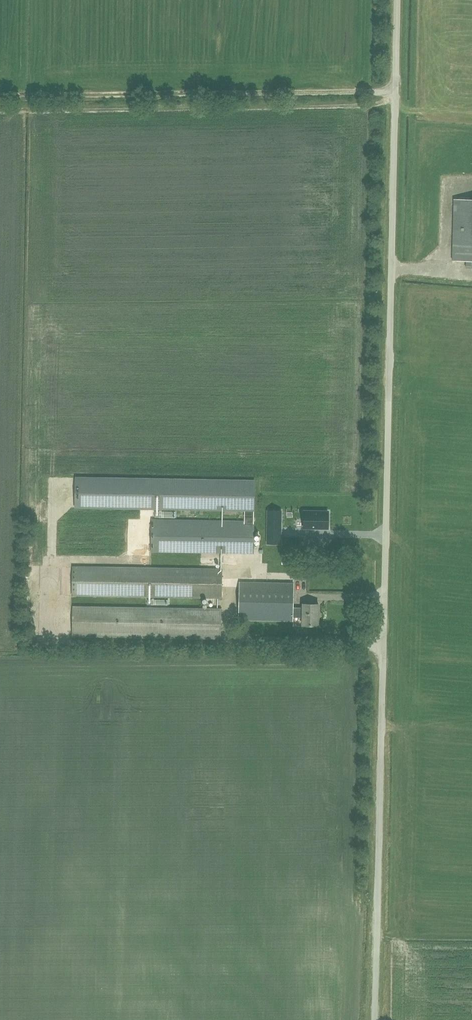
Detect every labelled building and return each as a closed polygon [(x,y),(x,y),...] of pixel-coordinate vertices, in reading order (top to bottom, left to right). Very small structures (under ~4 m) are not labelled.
[(454,199),(453,260),(471,261),(471,199),(454,199)] [(244,521),(152,519),(151,551),(254,553),(255,521),(254,521),(254,512),(255,512),(255,480),(75,477),(75,508),(244,511),(244,521)] [(304,507),(304,523),(328,523),(328,507),(304,507)] [(267,510),(267,544),(281,544),(282,510),(267,510)] [(222,598),(222,569),(73,566),(73,595),(222,598)] [(303,609),(293,609),(294,583),(240,582),(239,620),(293,621),(293,616),(303,616),(303,625),(318,625),(319,604),(303,604),(303,609)] [(221,638),(222,608),(73,606),(72,636),(221,638)]
